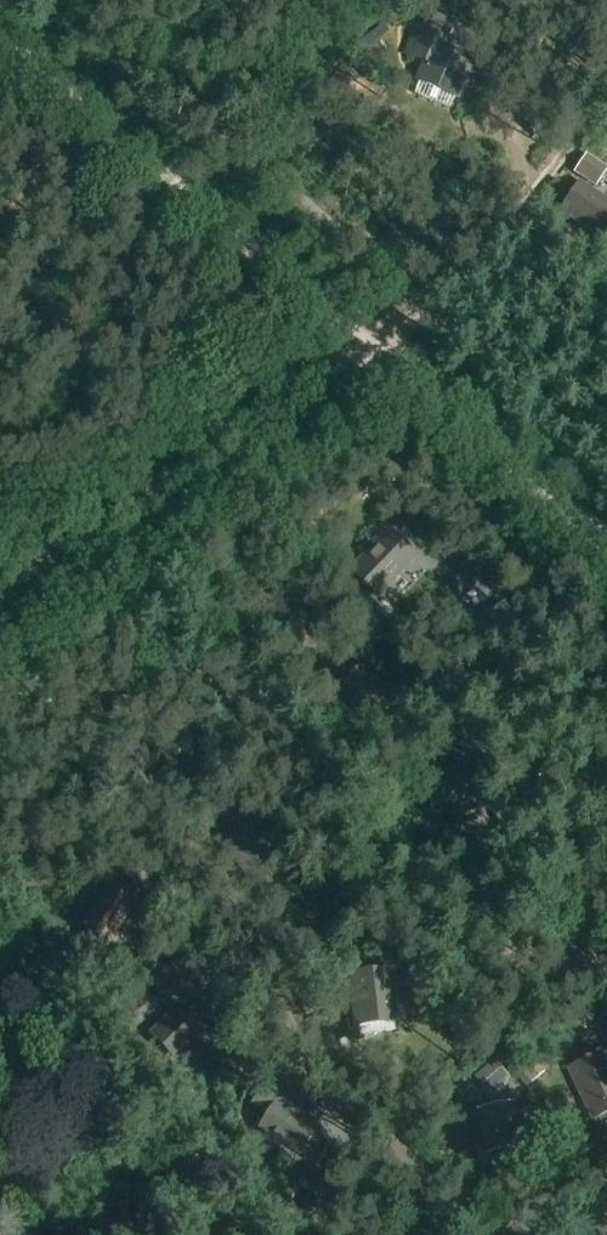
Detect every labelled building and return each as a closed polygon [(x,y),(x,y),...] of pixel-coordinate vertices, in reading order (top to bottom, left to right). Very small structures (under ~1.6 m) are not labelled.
[(455,98),(470,63),(443,51),(448,42),(414,27),(403,53),(427,64),(419,83),(455,98)] [(593,187),(606,169),(585,154),(572,172),(593,187)] [(606,234),(606,205),(580,187),(564,211),(604,238),(606,234)] [(374,598),(417,554),(387,526),(375,538),(378,541),(348,572),(374,598)] [(483,619),(469,628),(482,649),(496,640),(483,619)] [(142,697),(132,698),(133,717),(143,716),(142,697)] [(444,812),(473,809),(468,771),(429,775),(431,790),(441,789),(444,812)] [(99,886),(107,874),(98,868),(90,881),(99,886)] [(101,948),(104,942),(108,945),(134,902),(108,885),(81,928),(85,931),(82,936),(83,943),(94,949),(101,948)] [(392,969),(348,975),(355,1028),(399,1022),(392,969)] [(175,1056),(201,1030),(180,1009),(154,1035),(175,1056)] [(331,1028),(320,1034),(325,1044),(336,1039),(331,1028)] [(569,1069),(583,1100),(578,1102),(583,1113),(588,1110),(590,1113),(597,1129),(606,1124),(606,1065),(602,1054),(569,1069)] [(493,1062),(474,1077),(487,1093),(506,1077),(493,1062)] [(265,1081),(255,1098),(265,1104),(271,1107),(272,1104),(281,1091),(265,1081)] [(279,1151),(282,1146),(300,1157),(316,1130),(296,1118),(272,1104),(271,1107),(265,1104),(255,1098),(249,1108),(265,1117),(256,1131),(264,1136),(261,1140),(279,1151)] [(488,1155),(525,1146),(515,1103),(478,1111),(488,1155)] [(606,1226),(590,1233),(591,1234),(606,1234),(606,1227),(606,1226)]
